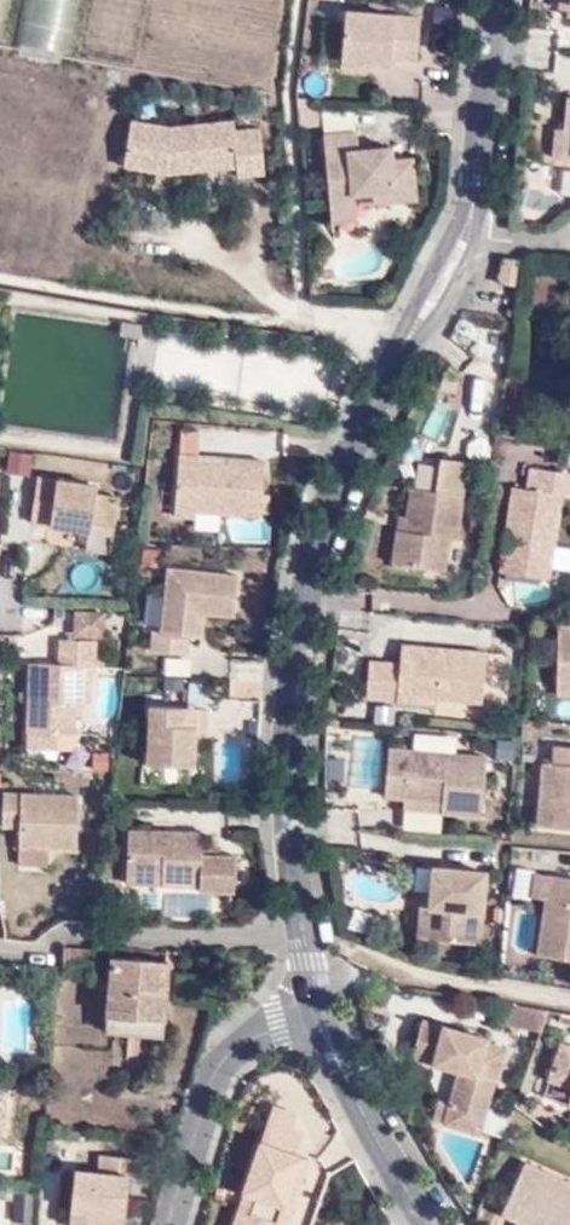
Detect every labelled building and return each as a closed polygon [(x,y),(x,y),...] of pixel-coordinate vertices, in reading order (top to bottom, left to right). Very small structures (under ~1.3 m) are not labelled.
[(11,45),(66,55),(77,0),(20,0),(11,45)] [(141,7),(122,4),(102,0),(90,0),(89,7),(80,57),(129,69),(141,7)] [(556,17),(567,20),(565,27),(569,28),(569,0),(561,0),(556,17)] [(336,70),(364,72),(385,73),(386,65),(415,66),(417,21),(338,16),(336,70)] [(452,19),(434,17),(432,34),(451,35),(452,19)] [(550,85),(569,89),(569,60),(556,57),(550,85)] [(363,86),(364,72),(336,70),(335,84),(363,86)] [(569,164),(569,99),(565,99),(561,129),(550,129),(547,162),(569,164)] [(354,133),(353,113),(320,115),(321,135),(354,133)] [(169,137),(129,128),(121,176),(167,185),(235,179),(235,186),(262,185),(258,139),(234,141),(231,131),(169,137)] [(323,214),(351,214),(362,212),(362,197),(394,196),(395,211),(414,210),(412,160),(392,161),(391,152),(354,153),(352,133),(318,135),(323,214)] [(559,174),(560,197),(569,197),(569,174),(559,174)] [(362,197),(362,212),(395,211),(394,196),(362,197)] [(352,229),(351,214),(323,214),(324,230),(352,229)] [(491,293),(508,295),(511,264),(492,263),(491,291),(491,293)] [(126,345),(128,329),(115,327),(112,343),(126,345)] [(478,327),(472,356),(501,362),(507,334),(478,327)] [(138,331),(128,329),(126,345),(135,346),(138,331)] [(440,437),(449,407),(433,402),(424,432),(440,437)] [(169,436),(168,452),(189,453),(189,436),(169,436)] [(305,458),(306,439),(275,437),(274,456),(305,458)] [(168,452),(168,453),(163,518),(188,520),(188,515),(250,520),(254,458),(168,452)] [(29,476),(31,455),(7,453),(5,474),(29,476)] [(406,492),(403,518),(401,536),(390,535),(387,563),(446,572),(450,541),(458,542),(470,467),(438,461),(433,494),(406,492)] [(550,578),(562,503),(569,505),(569,476),(528,470),(525,492),(507,490),(497,569),(550,578)] [(99,541),(104,500),(93,499),(94,491),(27,483),(19,530),(99,541)] [(111,501),(104,500),(99,541),(104,542),(111,501)] [(401,536),(403,518),(393,516),(390,535),(401,536)] [(202,617),(228,621),(233,580),(159,575),(155,633),(141,632),(141,656),(181,661),(183,643),(199,643),(202,617)] [(102,640),(102,613),(70,613),(70,640),(102,640)] [(553,623),(550,693),(569,694),(569,624),(553,623)] [(85,642),(46,641),(45,664),(18,663),(14,749),(46,750),(47,735),(63,736),(63,716),(72,716),(72,702),(77,702),(78,672),(84,672),(85,642)] [(369,661),(366,692),(483,702),(486,652),(400,645),(398,660),(369,661)] [(177,707),(195,707),(195,686),(177,686),(177,707)] [(177,707),(135,705),(133,763),(183,764),(184,725),(195,725),(195,707),(177,707)] [(371,725),(391,727),(393,708),(373,706),(371,725)] [(552,743),(550,762),(540,762),(535,827),(569,830),(569,745),(552,743)] [(509,765),(511,746),(493,744),(492,763),(509,765)] [(441,803),(441,817),(478,820),(484,757),(386,748),(382,797),(400,799),(441,803)] [(534,750),(520,749),(519,767),(533,767),(534,750)] [(51,859),(62,796),(0,793),(0,837),(9,837),(10,858),(51,859)] [(62,796),(51,859),(67,860),(68,797),(62,796)] [(400,814),(441,817),(441,803),(400,799),(400,814)] [(184,857),(185,835),(113,832),(112,886),(186,889),(185,897),(203,897),(204,858),(184,857)] [(424,893),(422,943),(475,947),(480,873),(425,869),(424,893)] [(545,905),(547,876),(529,874),(525,903),(545,905)] [(547,876),(545,905),(536,959),(569,963),(569,879),(547,876)] [(409,942),(422,943),(424,893),(412,892),(409,942)] [(350,910),(345,931),(364,936),(370,915),(350,910)] [(56,981),(85,984),(90,955),(60,952),(56,981)] [(104,963),(100,1033),(158,1036),(163,966),(104,963)] [(497,1005),(491,1028),(526,1034),(534,1012),(497,1005)] [(539,1013),(535,1022),(569,1033),(569,1019),(539,1013)] [(441,1109),(475,1118),(483,1089),(489,1091),(499,1053),(479,1048),(482,1038),(419,1023),(409,1065),(447,1076),(441,1109)] [(542,1079),(566,1087),(565,1095),(569,1097),(569,1049),(554,1043),(542,1079)] [(566,1087),(542,1079),(534,1101),(561,1109),(565,1095),(566,1087)] [(561,1109),(569,1112),(569,1097),(565,1095),(561,1109)] [(233,1188),(297,1136),(285,1132),(290,1115),(259,1107),(232,1188),(233,1188)] [(437,1128),(470,1139),(475,1118),(441,1109),(437,1128)] [(297,1136),(233,1188),(236,1190),(245,1194),(244,1199),(247,1199),(238,1224),(281,1224),(303,1162),(289,1157),(297,1136)] [(60,1217),(118,1223),(124,1186),(132,1186),(135,1163),(94,1159),(89,1179),(65,1177),(60,1217)] [(514,1163),(493,1215),(512,1224),(569,1224),(569,1187),(514,1163)] [(247,1199),(244,1199),(245,1194),(236,1190),(225,1224),(238,1224),(247,1199)]
